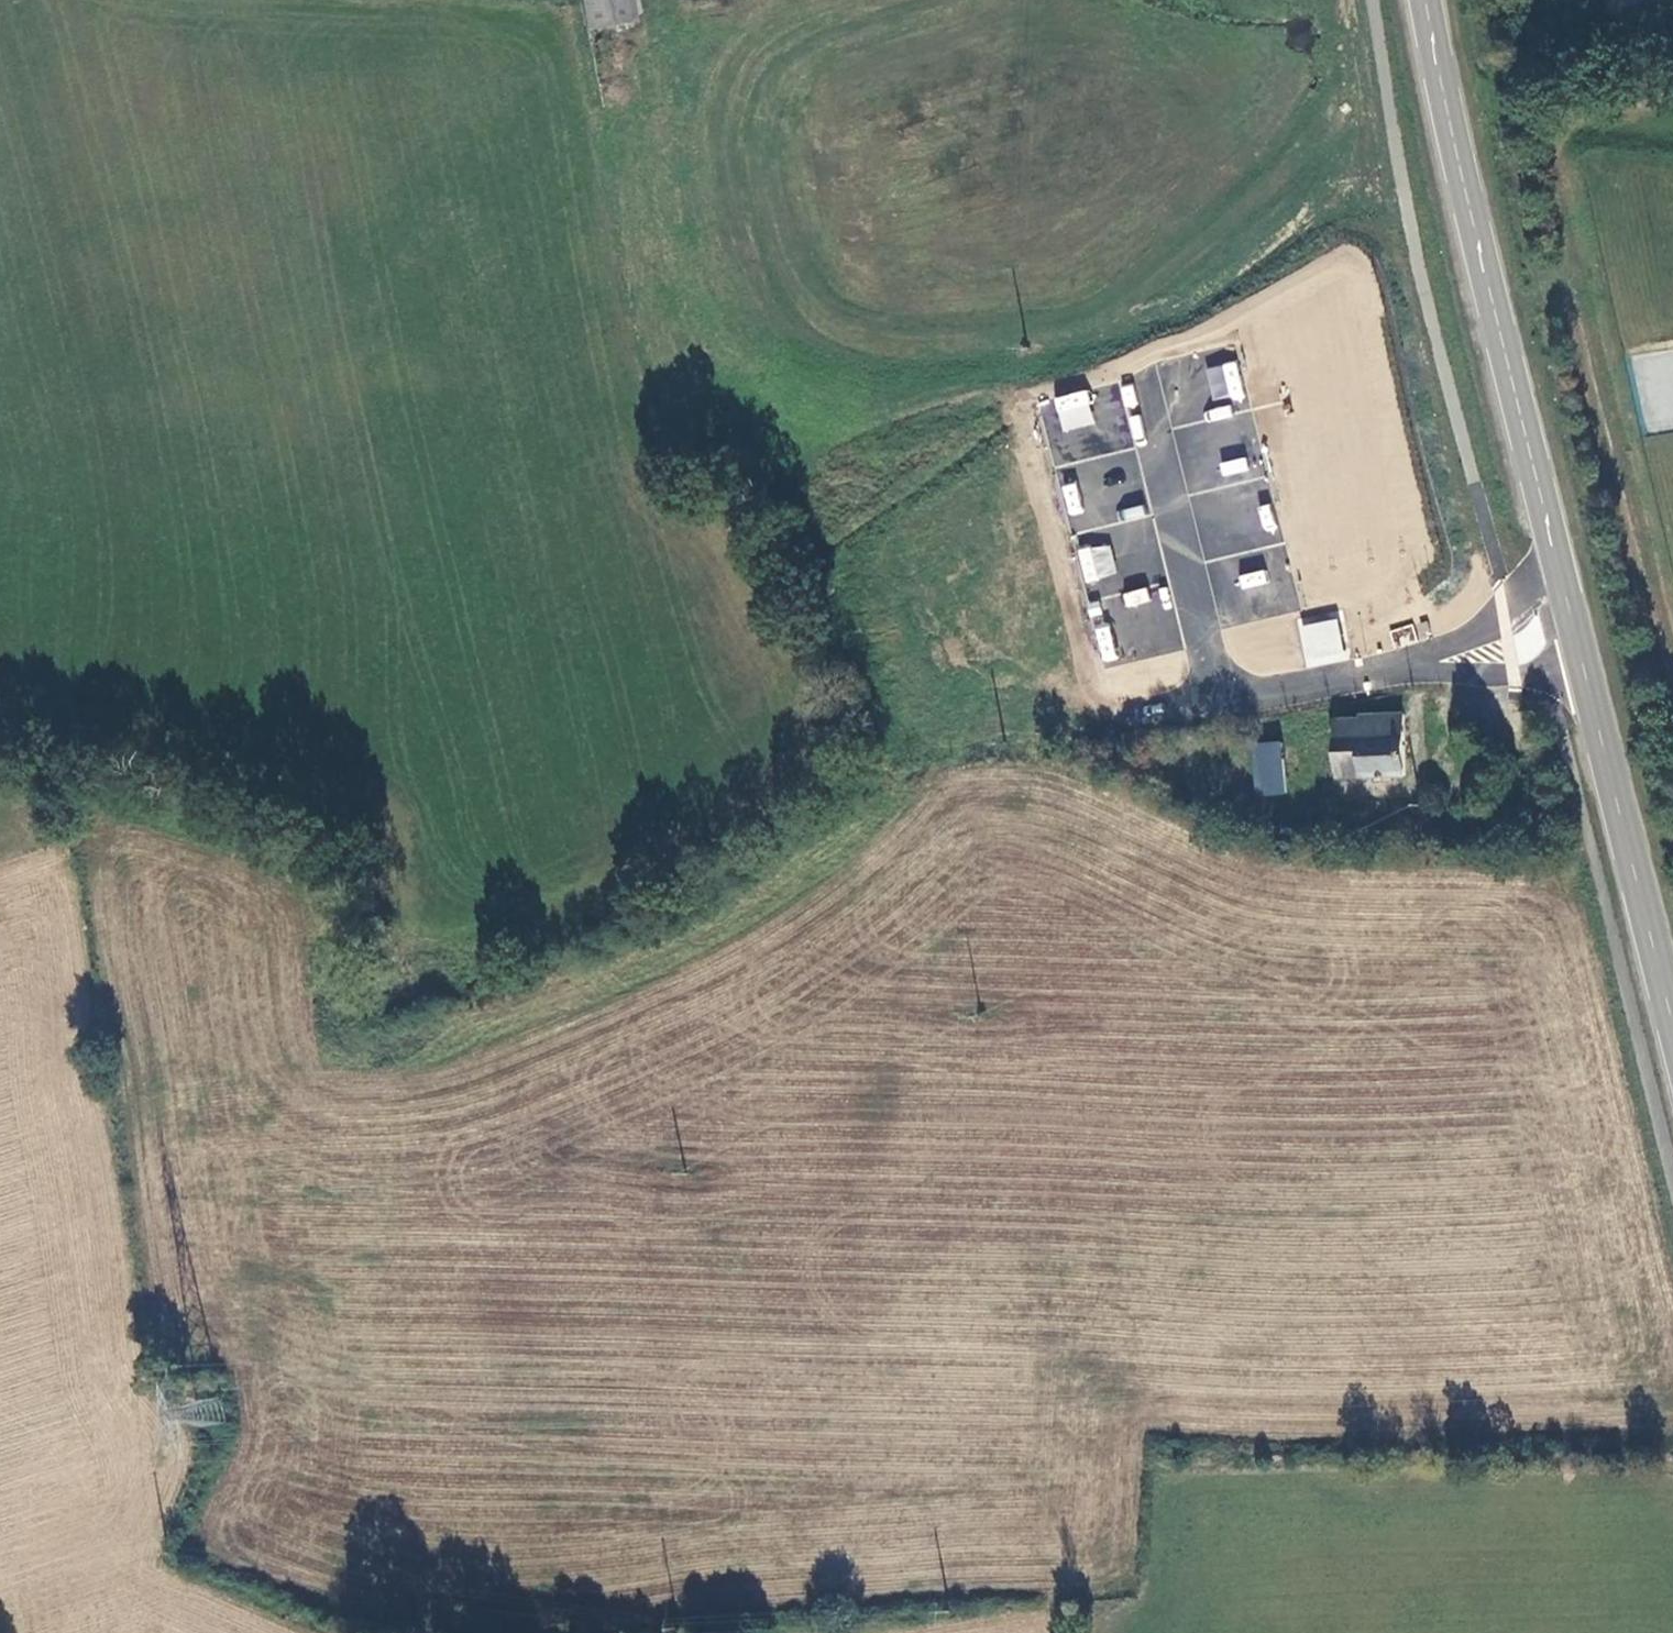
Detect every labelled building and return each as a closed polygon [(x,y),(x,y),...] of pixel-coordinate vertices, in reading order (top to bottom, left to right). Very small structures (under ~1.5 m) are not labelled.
[(585,30),(626,23),(622,0),(579,0),(585,30)] [(1100,660),(1177,653),(1170,588),(1108,594),(1112,624),(1096,626),(1100,660)] [(1304,665),(1343,662),(1340,619),(1301,622),(1304,665)] [(1335,724),(1337,779),(1404,776),(1401,713),(1360,714),(1361,723),(1335,724)] [(1261,796),(1288,793),(1284,741),(1257,745),(1261,796)]
